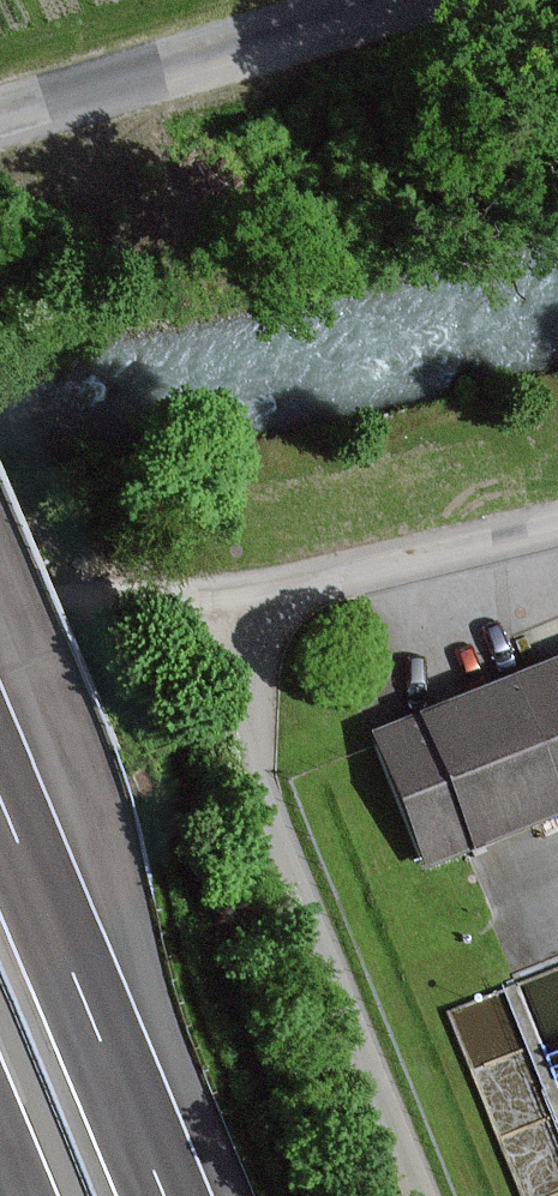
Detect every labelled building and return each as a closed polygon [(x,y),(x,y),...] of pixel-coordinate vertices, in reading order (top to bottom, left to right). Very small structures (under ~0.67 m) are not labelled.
[(377,738),(433,871),(557,819),(557,662),(377,738)]
